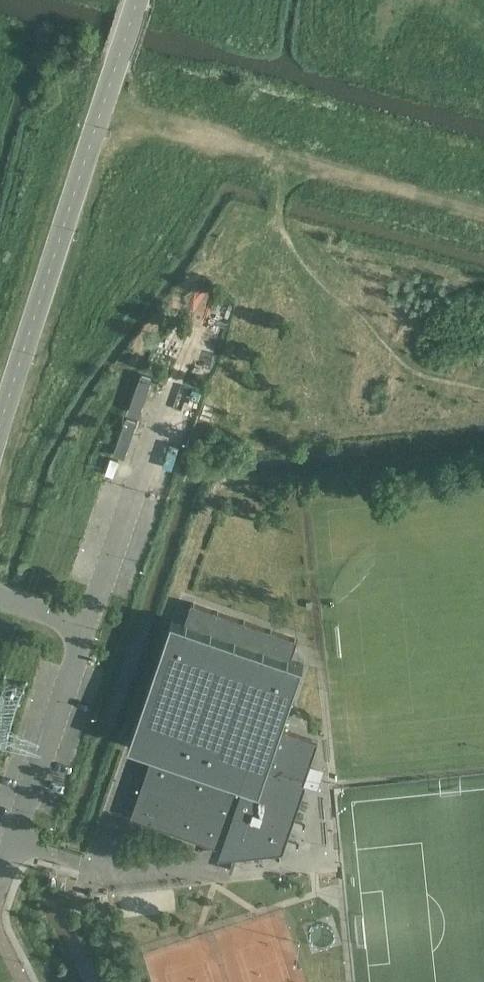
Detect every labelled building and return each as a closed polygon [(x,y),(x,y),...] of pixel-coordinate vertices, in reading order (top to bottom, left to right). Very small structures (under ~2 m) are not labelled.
[(281,729),(283,724),(303,665),(291,660),(298,640),(191,603),(185,623),(172,619),(129,743),(154,752),(131,818),(224,850),(226,843),(237,847),(235,854),(281,849),(318,742),(281,729)]
